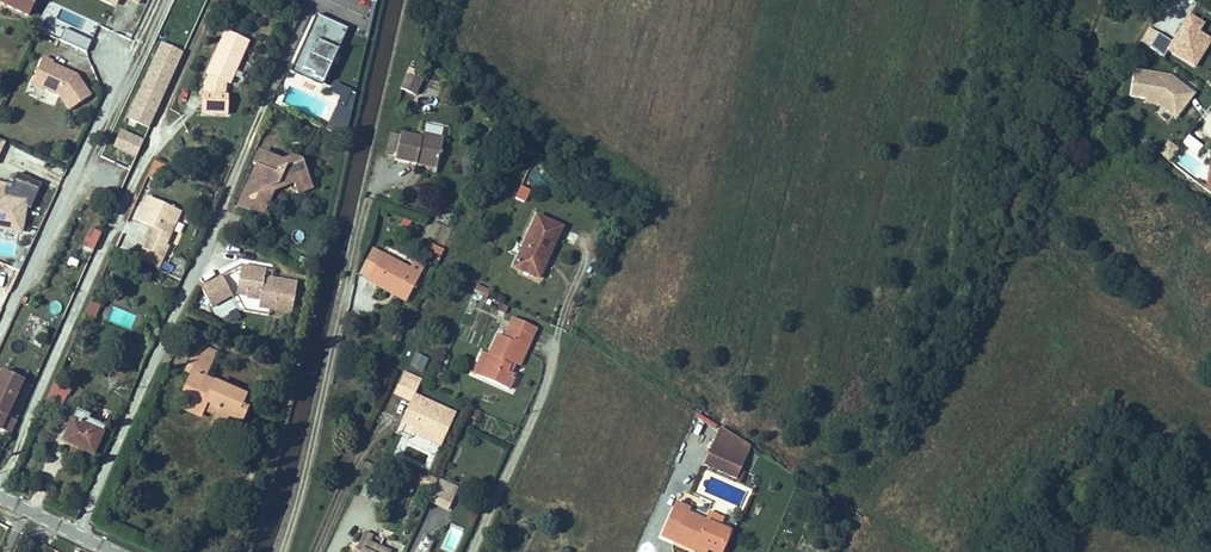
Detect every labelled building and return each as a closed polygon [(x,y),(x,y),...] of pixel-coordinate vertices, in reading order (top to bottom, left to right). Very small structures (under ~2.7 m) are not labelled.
[(7,1),(5,5),(27,15),(34,0),(4,0),(7,1)] [(347,28),(316,14),(298,53),(307,58),(301,72),(323,82),(347,28)] [(1203,24),(1189,16),(1167,50),(1194,67),(1204,51),(1197,47),(1204,36),(1198,32),(1203,24)] [(58,37),(86,50),(91,39),(64,26),(58,37)] [(1168,32),(1161,28),(1153,41),(1160,45),(1168,32)] [(248,41),(225,31),(206,74),(209,75),(203,83),(205,95),(202,95),(201,113),(227,114),(227,96),(223,96),(225,82),(229,84),(248,41)] [(160,47),(155,58),(168,64),(173,53),(160,47)] [(128,117),(150,127),(181,57),(173,53),(168,64),(155,58),(128,117)] [(80,81),(71,76),(73,74),(53,64),(54,62),(43,57),(35,74),(45,78),(41,87),(59,96),(69,111),(91,96),(80,81)] [(1159,101),(1178,115),(1194,94),(1170,75),(1134,70),(1129,96),(1159,101)] [(401,88),(415,95),(421,84),(407,76),(401,88)] [(332,82),(329,91),(337,93),(326,128),(343,133),(357,90),(332,82)] [(136,157),(143,142),(121,132),(115,147),(136,157)] [(1063,153),(1073,136),(1065,132),(1056,149),(1063,153)] [(396,156),(400,136),(390,134),(386,154),(396,156)] [(396,156),(395,160),(416,165),(417,160),(437,165),(443,139),(422,134),(421,139),(401,134),(400,136),(396,156)] [(1196,160),(1204,145),(1189,136),(1174,163),(1197,176),(1203,165),(1196,160)] [(1157,152),(1168,160),(1178,147),(1166,139),(1157,152)] [(282,162),(259,151),(253,165),(256,167),(262,169),(257,181),(248,184),(238,206),(261,217),(273,191),(269,189),(272,183),(283,188),(293,184),(295,188),(311,183),(303,162),(292,166),(282,162)] [(289,160),(282,162),(292,166),(303,162),(294,158),(289,160)] [(164,163),(155,159),(147,177),(156,181),(164,163)] [(436,169),(437,165),(417,160),(416,165),(436,169)] [(262,169),(256,167),(248,184),(257,181),(262,169)] [(313,189),(311,183),(295,188),(297,195),(313,189)] [(0,185),(0,227),(20,231),(26,201),(4,197),(6,186),(0,185)] [(180,212),(148,197),(137,221),(152,227),(155,229),(150,238),(148,237),(143,249),(163,258),(168,246),(165,245),(180,212)] [(546,261),(561,227),(537,216),(514,267),(535,277),(543,260),(546,261)] [(82,251),(92,255),(100,237),(90,233),(82,251)] [(12,256),(14,246),(0,243),(0,254),(12,256)] [(439,260),(443,251),(432,246),(428,255),(439,260)] [(369,277),(382,253),(373,249),(361,272),(369,277)] [(407,299),(420,274),(410,268),(382,253),(369,277),(366,282),(376,287),(378,284),(407,299)] [(173,276),(181,280),(189,262),(180,259),(173,276)] [(535,277),(538,278),(546,261),(543,260),(535,277)] [(410,268),(420,274),(424,267),(413,262),(410,268)] [(291,313),(297,284),(264,278),(265,270),(241,266),(238,283),(249,285),(246,297),(260,299),(258,307),(291,313)] [(201,288),(211,307),(232,295),(222,277),(201,288)] [(249,285),(238,283),(236,295),(246,297),(249,285)] [(376,287),(405,303),(407,299),(378,284),(376,287)] [(486,288),(481,300),(485,301),(490,290),(486,288)] [(104,299),(94,294),(84,315),(94,320),(104,299)] [(514,364),(522,346),(527,348),(536,328),(513,318),(504,337),(498,334),(489,355),(484,367),(487,368),(483,378),(508,389),(515,375),(507,371),(511,363),(514,364)] [(195,351),(213,359),(216,353),(198,345),(195,351)] [(522,346),(514,364),(519,366),(527,348),(522,346)] [(191,374),(181,395),(186,398),(181,409),(197,416),(200,415),(202,412),(206,404),(217,409),(213,417),(211,423),(224,428),(229,418),(240,423),(246,410),(240,407),(245,397),(204,379),(213,359),(195,351),(186,371),(191,374)] [(409,365),(423,369),(428,356),(414,352),(409,365)] [(473,373),(483,378),(487,368),(484,367),(489,355),(482,352),(473,373)] [(284,376),(291,377),(293,368),(286,366),(284,376)] [(25,382),(1,371),(0,373),(0,430),(3,431),(9,417),(25,382)] [(421,380),(404,372),(401,377),(419,386),(421,380)] [(442,442),(455,415),(414,395),(419,386),(401,377),(394,393),(411,401),(401,422),(412,428),(442,442)] [(68,390),(54,383),(45,403),(53,406),(60,409),(68,390)] [(251,400),(245,397),(240,407),(246,410),(251,400)] [(45,403),(38,418),(46,421),(53,406),(45,403)] [(217,409),(206,404),(202,412),(213,417),(217,409)] [(89,416),(76,410),(63,442),(72,446),(68,454),(79,459),(83,451),(92,455),(104,427),(87,420),(89,416)] [(3,431),(11,434),(17,421),(9,417),(3,431)] [(441,446),(442,442),(412,428),(410,432),(441,446)] [(751,447),(720,428),(704,464),(737,479),(751,447)] [(423,487),(427,479),(420,476),(416,484),(423,487)] [(433,491),(437,483),(438,480),(429,476),(427,479),(423,487),(433,491)] [(376,482),(367,478),(360,495),(369,499),(376,482)] [(439,479),(437,483),(457,492),(458,488),(439,479)] [(457,492),(437,483),(433,491),(429,501),(448,510),(457,492)] [(720,527),(724,519),(708,512),(705,520),(687,512),(689,508),(677,503),(662,536),(692,549),(695,544),(707,550),(712,551),(721,551),(730,532),(720,527)] [(442,546),(454,551),(464,528),(452,523),(442,546)] [(364,532),(355,550),(359,551),(390,551),(370,543),(373,536),(364,532)]
